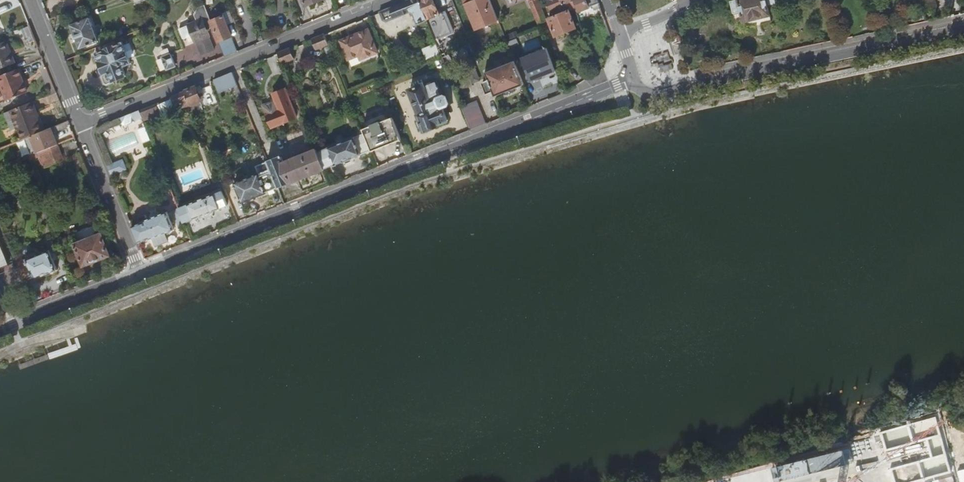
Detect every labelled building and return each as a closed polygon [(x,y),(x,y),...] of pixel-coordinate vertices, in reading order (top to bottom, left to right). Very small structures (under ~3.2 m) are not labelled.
[(414,10),(410,0),(380,12),(383,20),(386,22),(410,12),(412,13),(411,11),(414,10)] [(418,0),(410,0),(414,10),(411,11),(412,13),(413,15),(417,24),(426,20),(418,0)] [(426,20),(434,40),(445,36),(439,15),(433,0),(418,0),(426,20)] [(499,20),(490,0),(477,0),(466,5),(477,30),(499,20)] [(529,1),(539,23),(547,19),(538,0),(532,0),(529,1)] [(548,2),(551,10),(560,6),(558,0),(552,0),(548,2)] [(598,0),(558,0),(560,6),(561,9),(563,13),(570,10),(575,8),(577,13),(599,3),(598,0)] [(730,1),(733,14),(741,12),(743,21),(770,15),(768,5),(776,3),(775,0),(776,0),(736,0),(730,1)] [(928,21),(934,20),(932,11),(940,9),(937,0),(921,0),(928,21)] [(557,16),(549,19),(556,36),(577,27),(570,10),(563,13),(557,16)] [(223,16),(211,21),(219,42),(225,57),(237,52),(231,37),(232,37),(227,26),(233,24),(229,14),(223,16)] [(90,18),(72,26),(81,49),(96,43),(97,43),(97,42),(99,41),(90,18)] [(197,42),(202,56),(215,50),(209,36),(210,36),(203,20),(189,25),(196,42),(197,42)] [(30,25),(22,29),(28,44),(36,40),(30,25)] [(368,29),(340,41),(348,60),(359,56),(360,60),(377,53),(368,29)] [(326,38),(324,35),(311,40),(315,49),(316,48),(317,49),(328,44),(326,38)] [(677,53),(684,51),(679,36),(672,38),(677,53)] [(0,44),(0,70),(16,63),(7,41),(0,44)] [(115,41),(96,48),(97,52),(96,53),(104,74),(103,74),(102,76),(105,83),(108,84),(115,82),(114,81),(127,76),(123,67),(131,64),(127,53),(133,51),(130,43),(124,46),(123,42),(117,45),(115,41)] [(427,60),(440,55),(435,44),(423,49),(427,60)] [(335,61),(329,46),(324,48),(330,62),(335,61)] [(531,81),(557,70),(548,48),(522,58),(531,81)] [(291,49),(278,54),(282,63),(293,59),(292,58),(294,57),(291,49)] [(168,69),(176,66),(171,54),(163,58),(167,69),(168,69)] [(494,92),(496,96),(524,85),(515,61),(486,72),(489,80),(483,83),(488,94),(494,92)] [(0,76),(0,85),(6,100),(28,91),(19,68),(0,76)] [(232,73),(214,80),(220,93),(237,86),(232,73)] [(438,125),(448,121),(443,107),(448,105),(449,103),(447,97),(445,97),(444,97),(437,81),(424,86),(424,85),(410,90),(420,115),(419,116),(421,120),(424,127),(425,131),(439,126),(438,125)] [(196,87),(185,92),(192,109),(202,105),(200,100),(201,100),(196,87)] [(285,90),(272,95),(276,102),(263,107),(272,128),(297,118),(285,90)] [(191,104),(185,92),(174,96),(177,103),(181,101),(183,107),(191,104)] [(34,101),(31,103),(37,117),(40,116),(34,101)] [(471,130),(486,124),(476,101),(461,107),(471,130)] [(37,117),(31,103),(5,113),(12,131),(19,129),(23,139),(42,131),(37,117)] [(156,103),(140,110),(145,121),(149,119),(151,123),(154,122),(153,118),(161,115),(156,103)] [(143,117),(140,110),(120,118),(122,123),(125,124),(143,117)] [(364,134),(371,150),(372,152),(401,140),(392,117),(381,122),(380,121),(371,125),(371,126),(363,129),(364,134)] [(71,126),(69,121),(56,126),(58,131),(71,126)] [(307,126),(301,128),(306,139),(311,137),(307,126)] [(143,142),(151,139),(147,127),(138,130),(143,142)] [(58,143),(51,128),(32,136),(38,151),(58,143)] [(361,154),(371,150),(364,134),(354,138),(328,148),(328,149),(318,153),(325,169),(335,165),(335,167),(337,166),(336,165),(343,162),(344,163),(353,159),(352,158),(361,155),(361,154)] [(38,151),(32,136),(27,138),(33,153),(38,151)] [(64,159),(58,143),(38,151),(33,153),(29,155),(31,159),(39,156),(43,167),(64,159)] [(272,172),(278,187),(290,183),(290,184),(325,170),(325,169),(318,153),(316,148),(284,161),(282,156),(268,161),(272,172)] [(108,165),(112,176),(127,170),(123,159),(108,165)] [(159,182),(167,179),(162,167),(154,170),(159,182)] [(278,187),(272,172),(261,176),(260,173),(235,183),(243,203),(268,193),(268,192),(278,187)] [(189,204),(179,209),(184,222),(194,218),(221,208),(221,207),(227,205),(222,192),(216,194),(215,194),(189,205),(189,204)] [(179,225),(185,223),(184,222),(179,209),(179,208),(173,210),(179,225)] [(132,227),(139,243),(150,238),(150,239),(152,238),(155,247),(169,242),(165,233),(174,230),(167,211),(160,214),(159,212),(157,211),(151,214),(150,216),(151,218),(143,221),(144,222),(132,227)] [(79,230),(80,238),(96,235),(94,227),(79,230)] [(84,265),(110,255),(102,234),(76,244),(84,265)] [(12,273),(0,242),(0,277),(12,273)] [(17,260),(25,281),(34,278),(34,280),(58,270),(50,250),(35,256),(33,253),(27,256),(28,259),(27,259),(27,261),(25,262),(23,257),(17,260)]
